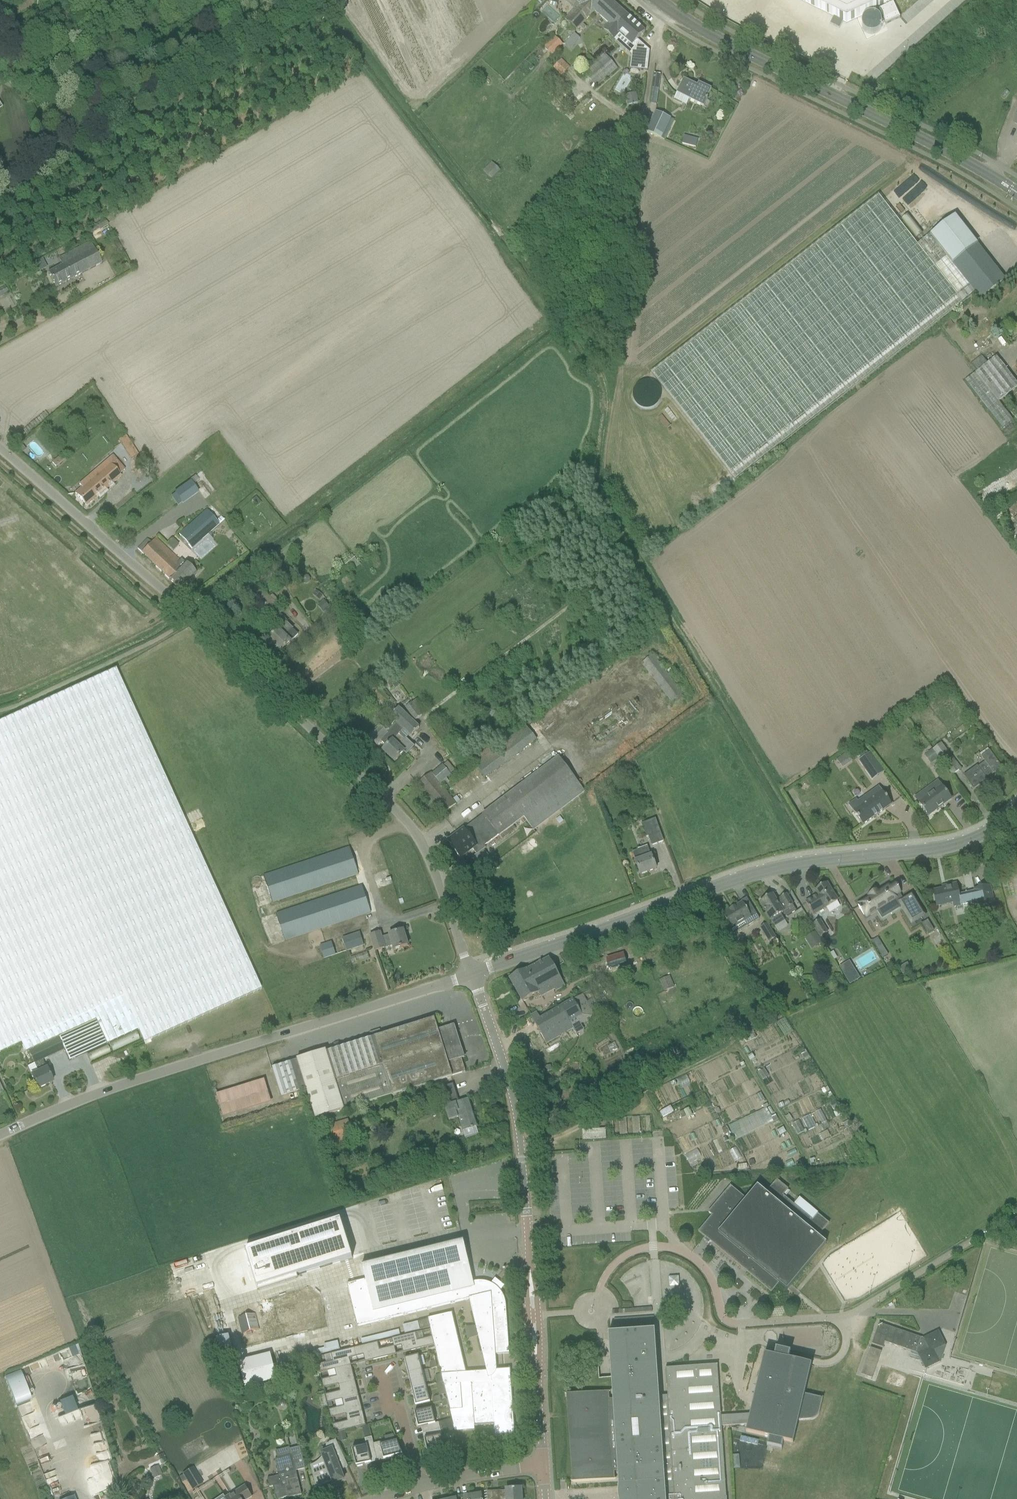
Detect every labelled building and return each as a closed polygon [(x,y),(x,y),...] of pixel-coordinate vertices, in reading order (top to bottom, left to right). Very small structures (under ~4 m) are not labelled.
[(583,25),(595,11),(605,0),(582,0),(585,2),(577,10),(575,8),(565,20),(577,31),(583,25)] [(595,11),(610,25),(606,29),(604,31),(610,36),(628,16),(610,0),(605,0),(595,11)] [(834,17),(843,21),(848,23),(897,0),(799,0),(834,17)] [(879,11),(886,25),(900,19),(893,4),(879,11)] [(620,35),(622,36),(633,46),(645,32),(628,16),(610,36),(615,41),(620,35)] [(843,21),(834,17),(830,24),(840,29),(843,21)] [(574,34),(569,39),(575,44),(580,39),(574,34)] [(555,37),(544,48),(552,56),(563,45),(555,37)] [(650,51),(639,42),(636,46),(637,46),(632,51),(632,56),(630,69),(648,71),(650,51)] [(583,72),(597,87),(618,69),(605,54),(583,72)] [(553,67),(562,76),(571,67),(562,58),(553,67)] [(707,98),(712,90),(704,86),(702,90),(697,87),(698,86),(684,79),(677,94),(705,107),(709,99),(707,98)] [(625,95),(628,106),(639,103),(636,93),(625,95)] [(656,112),(647,132),(665,140),(674,121),(656,112)] [(492,162),(483,171),(492,180),(500,171),(492,162)] [(980,302),(1006,281),(955,217),(918,246),(879,196),(651,374),(735,481),(975,295),(980,302)] [(902,218),(914,238),(920,234),(908,214),(902,218)] [(48,272),(56,287),(101,264),(90,241),(58,257),(62,265),(48,272)] [(975,373),(966,381),(989,410),(1003,429),(1013,421),(999,402),(1016,388),(1016,384),(996,357),(988,364),(982,355),(972,363),(978,371),(976,373),(975,373)] [(138,456),(136,452),(126,436),(119,441),(129,457),(131,460),(138,456)] [(75,493),(86,506),(120,478),(118,475),(124,470),(113,456),(79,485),(82,488),(75,493)] [(182,505),(175,495),(171,497),(177,506),(180,504),(181,506),(182,505)] [(256,497),(252,501),(257,507),(261,503),(256,497)] [(192,549),(223,522),(226,520),(212,505),(179,535),(192,549)] [(151,543),(147,539),(137,549),(142,553),(169,579),(180,591),(196,574),(181,559),(179,560),(156,538),(151,543)] [(170,550),(178,547),(175,539),(167,542),(170,550)] [(357,562),(352,555),(340,564),(345,571),(357,562)] [(311,579),(309,576),(305,575),(302,577),(301,581),(303,584),(307,584),(310,582),(311,579)] [(281,653),(292,642),(298,635),(292,629),(292,628),(287,623),(289,622),(281,614),(284,611),(251,578),(238,590),(272,623),(273,621),(281,629),(280,631),(279,630),(268,641),(281,653)] [(323,596),(317,591),(314,595),(320,600),(323,596)] [(341,605),(341,604),(337,600),(333,603),(337,608),(341,605)] [(682,694),(653,656),(642,664),(671,703),(682,694)] [(89,1053),(106,1045),(138,1031),(143,1043),(261,990),(116,670),(0,723),(0,1053),(21,1044),(25,1054),(28,1052),(34,1064),(38,1072),(31,1076),(37,1089),(53,1082),(46,1069),(42,1061),(64,1051),(69,1062),(89,1053)] [(386,695),(381,700),(385,704),(390,698),(386,695)] [(422,716),(412,702),(405,708),(415,721),(422,716)] [(388,718),(396,724),(402,730),(409,736),(417,728),(396,709),(388,718)] [(396,724),(387,734),(379,726),(368,738),(377,746),(380,742),(386,747),(383,751),(395,762),(404,753),(406,755),(414,747),(406,739),(405,740),(398,734),(402,730),(396,724)] [(482,776),(537,743),(529,730),(474,763),(482,776)] [(979,731),(974,735),(978,740),(982,737),(979,731)] [(961,769),(955,762),(941,744),(933,750),(953,776),(961,769)] [(858,754),(861,759),(868,755),(865,749),(858,754)] [(931,764),(939,758),(932,750),(925,756),(931,764)] [(994,774),(1002,768),(990,751),(982,757),(984,761),(964,776),(973,790),(974,789),(986,780),(987,780),(986,778),(993,773),(994,774)] [(843,769),(852,762),(846,753),(836,760),(843,769)] [(884,772),(871,753),(868,755),(861,759),(859,761),(872,781),(884,772)] [(500,836),(503,840),(519,827),(516,824),(525,817),(535,830),(584,792),(559,759),(521,788),(520,787),(469,826),(485,847),(500,836)] [(431,773),(418,784),(431,799),(444,788),(431,773)] [(938,782),(930,788),(933,793),(919,803),(929,816),(951,800),(938,782)] [(858,803),(861,807),(853,812),(863,826),(892,805),(882,792),(879,787),(858,803)] [(641,824),(646,837),(648,837),(652,846),(664,842),(656,819),(641,824)] [(486,848),(485,847),(469,826),(448,842),(461,859),(473,849),(478,855),(486,848)] [(632,852),(640,875),(657,869),(649,846),(632,852)] [(264,876),(272,903),(357,875),(359,874),(350,848),(264,876)] [(825,908),(826,909),(838,901),(827,883),(815,891),(818,895),(806,903),(813,915),(825,908)] [(859,903),(860,905),(858,906),(863,915),(865,914),(866,916),(897,898),(911,924),(914,922),(916,925),(924,921),(922,918),(924,916),(912,895),(903,900),(899,894),(901,893),(895,884),(890,887),(889,885),(879,892),(878,890),(875,892),(872,894),(871,894),(869,895),(870,897),(859,903)] [(959,895),(956,884),(946,887),(946,889),(933,892),(937,907),(954,903),(954,907),(961,905),(961,906),(968,905),(969,904),(977,903),(979,911),(995,907),(990,886),(974,889),(975,890),(966,892),(965,892),(966,893),(959,895)] [(371,913),(362,886),(360,887),(276,914),(285,941),(306,934),(371,913)] [(783,913),(783,912),(793,906),(786,895),(780,898),(781,899),(777,902),(772,895),(760,902),(767,913),(765,914),(769,921),(771,921),(775,928),(785,921),(781,914),(783,913)] [(490,900),(494,910),(499,908),(495,898),(490,900)] [(744,921),(747,927),(760,919),(752,907),(747,910),(743,903),(735,908),(735,907),(730,911),(722,916),(731,929),(744,921)] [(934,931),(928,920),(921,924),(928,935),(934,931)] [(821,921),(812,926),(820,939),(828,934),(821,921)] [(768,925),(760,929),(769,943),(776,939),(768,925)] [(371,936),(375,951),(393,946),(394,950),(408,946),(403,931),(382,938),(381,933),(371,936)] [(809,936),(816,947),(823,943),(816,932),(809,936)] [(361,933),(343,939),(347,952),(365,946),(361,933)] [(888,955),(878,938),(872,941),(883,958),(888,955)] [(319,945),(324,959),(336,955),(331,941),(319,945)] [(624,956),(607,961),(609,969),(627,964),(624,956)] [(523,1002),(540,993),(539,992),(552,985),(556,991),(565,987),(550,958),(526,970),(509,979),(523,1002)] [(843,974),(850,985),(855,982),(848,971),(843,974)] [(670,977),(659,981),(664,992),(674,988),(670,977)] [(537,1013),(531,1016),(546,1044),(560,1037),(558,1033),(565,1029),(567,1033),(573,1029),(571,1026),(579,1022),(581,1025),(594,1018),(582,996),(540,1019),(537,1013)] [(605,999),(600,1001),(609,1017),(614,1014),(605,999)] [(272,1068),(281,1098),(306,1090),(315,1119),(466,1073),(462,1059),(465,1058),(462,1048),(461,1049),(456,1031),(449,1027),(438,1030),(434,1019),(381,1036),(380,1030),(370,1033),(371,1039),(327,1053),(326,1051),(297,1060),(297,1061),(272,1068)] [(540,1068),(537,1069),(529,1073),(532,1078),(539,1075),(543,1073),(540,1068)] [(221,1116),(270,1103),(264,1079),(215,1092),(221,1116)] [(455,1103),(450,1087),(441,1089),(446,1106),(445,1106),(449,1121),(462,1117),(466,1130),(463,1131),(466,1139),(479,1135),(477,1127),(478,1127),(469,1099),(455,1103)] [(670,1106),(661,1113),(664,1116),(673,1110),(670,1106)] [(736,1140),(773,1122),(766,1108),(729,1126),(736,1140)] [(623,1119),(623,1132),(640,1132),(640,1118),(623,1119)] [(328,1126),(332,1142),(334,1148),(337,1147),(355,1142),(348,1120),(328,1126)] [(370,1130),(378,1135),(383,1128),(374,1123),(370,1130)] [(607,1139),(606,1129),(582,1131),(582,1141),(607,1139)] [(777,1180),(772,1186),(766,1193),(758,1186),(747,1199),(731,1186),(708,1213),(712,1216),(698,1232),(706,1238),(705,1240),(709,1243),(710,1242),(771,1293),(779,1284),(787,1291),(826,1244),(818,1237),(824,1230),(829,1223),(818,1214),(813,1221),(794,1205),(783,1196),(788,1189),(777,1180)] [(813,1221),(818,1214),(819,1213),(800,1198),(794,1205),(813,1221)] [(272,1284),(353,1259),(341,1221),(245,1251),(257,1289),(259,1288),(261,1292),(273,1288),(272,1284)] [(465,1246),(463,1241),(362,1265),(366,1280),(347,1285),(358,1327),(470,1300),(484,1356),(510,1354),(506,1306),(506,1304),(506,1302),(505,1300),(504,1298),(504,1296),(503,1295),(502,1293),(500,1291),(499,1290),(498,1289),(496,1287),(494,1286),(493,1285),(491,1284),(489,1283),(487,1283),(485,1282),(483,1282),(481,1282),(479,1282),(477,1282),(475,1282),(473,1283),(464,1246),(465,1246)] [(292,1334),(323,1329),(315,1288),(294,1292),(300,1322),(290,1324),(292,1334)] [(278,1306),(282,1320),(298,1315),(294,1301),(278,1306)] [(613,1309),(614,1331),(629,1331),(628,1321),(642,1320),(642,1314),(654,1313),(654,1307),(613,1309)] [(449,1406),(454,1428),(462,1427),(462,1426),(467,1425),(467,1427),(494,1425),(495,1437),(515,1435),(511,1369),(497,1370),(497,1368),(488,1368),(489,1371),(466,1372),(453,1314),(453,1313),(428,1319),(428,1320),(403,1326),(405,1334),(430,1328),(433,1337),(435,1348),(442,1375),(443,1383),(448,1401),(449,1406)] [(918,1354),(925,1370),(940,1362),(946,1346),(939,1331),(923,1338),(879,1323),(872,1344),(883,1348),(885,1343),(918,1354)] [(727,1498),(726,1498),(726,1497),(725,1483),(725,1481),(724,1466),(724,1465),(724,1464),(723,1448),(722,1433),(722,1432),(722,1431),(721,1431),(722,1430),(721,1427),(721,1417),(721,1416),(721,1415),(720,1415),(720,1414),(720,1403),(720,1399),(719,1398),(719,1397),(718,1386),(719,1383),(719,1382),(718,1382),(718,1381),(717,1367),(717,1366),(718,1366),(718,1365),(693,1367),(690,1367),(671,1368),(665,1369),(667,1386),(668,1396),(659,1397),(659,1396),(659,1390),(659,1389),(658,1383),(658,1381),(658,1376),(658,1374),(657,1369),(657,1367),(657,1361),(657,1360),(656,1360),(656,1354),(656,1353),(656,1347),(656,1346),(655,1340),(655,1338),(655,1333),(655,1331),(609,1334),(608,1334),(609,1336),(609,1340),(609,1342),(609,1343),(610,1349),(609,1349),(610,1350),(610,1356),(610,1357),(611,1363),(610,1363),(611,1365),(611,1370),(611,1372),(612,1377),(611,1377),(611,1378),(612,1379),(612,1385),(612,1386),(612,1389),(613,1392),(612,1392),(612,1393),(613,1393),(613,1399),(613,1400),(609,1400),(609,1392),(568,1395),(568,1398),(574,1480),(574,1482),(574,1483),(615,1480),(614,1472),(618,1472),(618,1479),(619,1485),(619,1487),(619,1497),(619,1498),(727,1498)] [(393,1343),(394,1347),(394,1348),(395,1348),(402,1346),(403,1353),(429,1347),(429,1350),(435,1348),(433,1337),(418,1341),(416,1333),(392,1339),(393,1343)] [(216,1339),(222,1363),(235,1359),(229,1336),(216,1339)] [(378,1343),(354,1349),(357,1357),(364,1355),(365,1363),(396,1355),(395,1348),(394,1348),(394,1347),(380,1350),(378,1343)] [(80,1355),(76,1345),(68,1349),(72,1358),(80,1355)] [(861,1375),(872,1379),(882,1352),(871,1348),(861,1375)] [(357,1357),(354,1349),(331,1354),(333,1362),(318,1365),(320,1374),(335,1370),(351,1366),(349,1359),(357,1357)] [(789,1361),(791,1353),(776,1349),(774,1357),(764,1355),(754,1398),(756,1399),(753,1414),(750,1414),(721,1416),(721,1417),(721,1427),(748,1425),(746,1434),(769,1439),(767,1447),(782,1450),(784,1442),(793,1445),(799,1421),(812,1420),(813,1420),(814,1420),(815,1419),(816,1419),(817,1418),(818,1417),(819,1416),(819,1415),(819,1414),(820,1413),(823,1398),(822,1399),(805,1395),(812,1366),(789,1361)] [(271,1354),(239,1362),(245,1388),(277,1380),(271,1354)] [(419,1356),(404,1359),(408,1375),(423,1371),(419,1356)] [(355,1381),(351,1366),(335,1370),(337,1377),(322,1380),(324,1389),(339,1385),(355,1381)] [(427,1387),(423,1371),(408,1375),(412,1391),(427,1387)] [(437,1385),(443,1383),(442,1375),(435,1377),(437,1385)] [(15,1405),(27,1401),(20,1381),(7,1386),(15,1405)] [(359,1396),(355,1381),(339,1385),(340,1392),(326,1395),(328,1404),(332,1402),(342,1400),(359,1396)] [(430,1403),(427,1387),(412,1391),(416,1406),(430,1403)] [(362,1411),(359,1396),(342,1400),(344,1407),(329,1410),(331,1418),(346,1415),(362,1411)] [(440,1396),(439,1396),(434,1398),(433,1400),(434,1404),(442,1403),(440,1396)] [(57,1402),(62,1416),(75,1411),(69,1397),(57,1402)] [(424,1427),(426,1433),(440,1430),(438,1423),(436,1424),(432,1409),(415,1413),(418,1429),(424,1427)] [(366,1426),(362,1411),(346,1415),(348,1422),(333,1425),(335,1434),(366,1426)] [(446,1451),(440,1430),(426,1433),(427,1439),(424,1440),(429,1455),(446,1451)] [(345,1431),(336,1434),(338,1442),(347,1440),(345,1431)] [(758,1441),(741,1437),(740,1441),(757,1445),(758,1441)] [(371,1460),(377,1459),(373,1445),(374,1444),(372,1438),(365,1439),(367,1446),(352,1450),(356,1467),(372,1463),(371,1460)] [(313,1471),(317,1487),(332,1481),(333,1484),(341,1481),(339,1478),(342,1477),(343,1478),(341,1470),(348,1467),(336,1440),(329,1443),(332,1450),(321,1454),(326,1466),(313,1471)] [(380,1443),(374,1444),(373,1445),(377,1459),(383,1457),(384,1460),(403,1456),(397,1441),(380,1446),(380,1443)] [(270,1488),(273,1487),(276,1498),(281,1498),(293,1496),(293,1497),(302,1495),(296,1472),(306,1469),(300,1447),(290,1450),(290,1448),(276,1451),(278,1460),(275,1460),(279,1476),(268,1479),(270,1488)] [(154,1479),(162,1475),(158,1466),(150,1469),(154,1479)] [(203,1484),(193,1467),(182,1474),(192,1490),(203,1484)] [(113,1470),(104,1470),(104,1484),(113,1484),(113,1470)] [(252,1497),(246,1486),(225,1498),(250,1498),(252,1497)] [(70,1487),(55,1493),(57,1498),(75,1498),(74,1497),(73,1497),(70,1487)] [(521,1488),(506,1490),(506,1491),(487,1492),(487,1498),(522,1498),(521,1488)]
